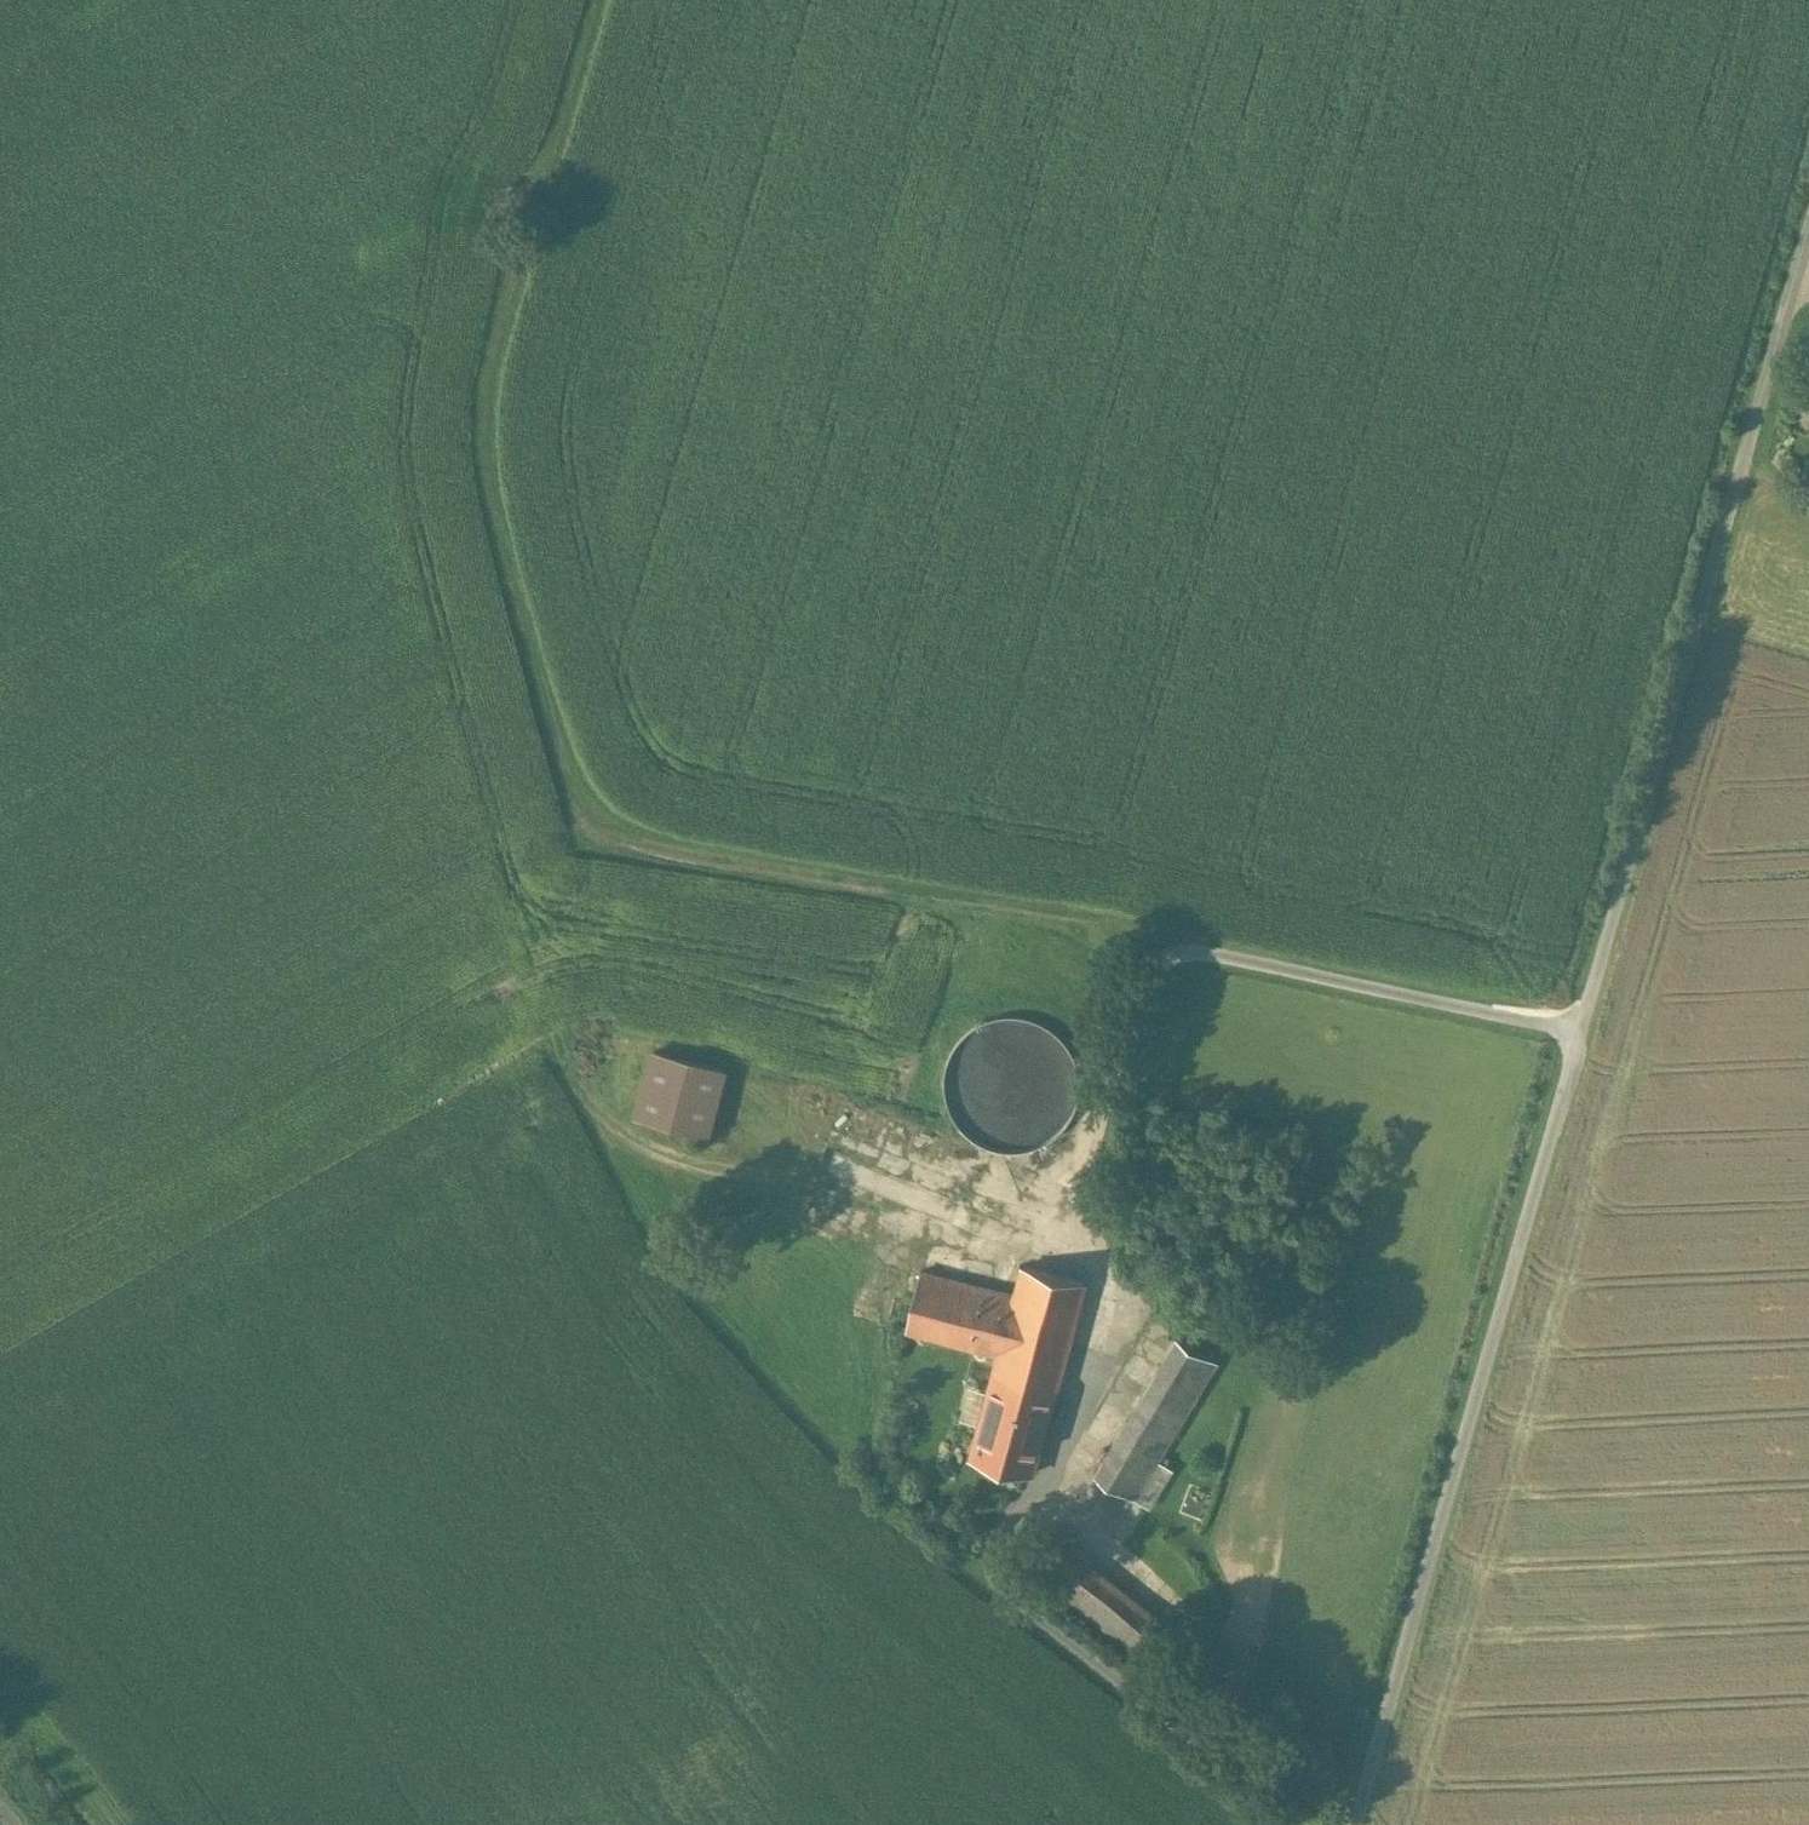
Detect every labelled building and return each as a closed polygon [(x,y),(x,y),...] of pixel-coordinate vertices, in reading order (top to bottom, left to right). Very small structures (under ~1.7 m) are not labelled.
[(980,1144),(996,1151),(1014,1152),(1031,1149),(1047,1142),(1061,1131),(1071,1117),(1078,1100),(1079,1083),(1077,1065),(1069,1049),(1058,1036),(1044,1025),(1027,1019),(1010,1017),(992,1020),(976,1027),(962,1039),(952,1053),(946,1069),(944,1087),(947,1104),(954,1120),(965,1134),(980,1144)] [(698,1064),(654,1052),(637,1114),(681,1126),(698,1064)] [(1084,1283),(1024,1267),(1015,1297),(920,1272),(906,1331),(999,1355),(994,1373),(1055,1390),(1084,1283)] [(1177,1338),(1094,1476),(1134,1499),(1216,1362),(1177,1338)] [(1055,1390),(994,1373),(971,1458),(1032,1474),(1055,1390)] [(1144,1611),(1059,1543),(1034,1573),(1119,1641),(1144,1611)]
